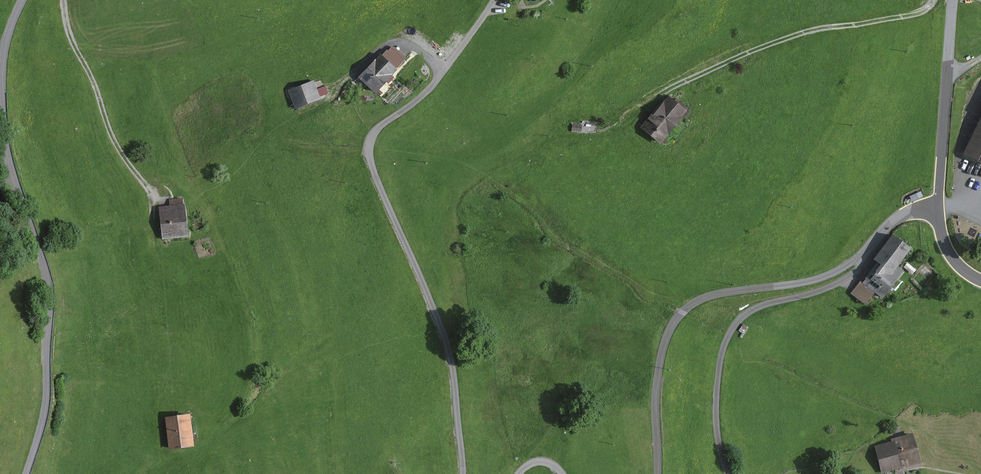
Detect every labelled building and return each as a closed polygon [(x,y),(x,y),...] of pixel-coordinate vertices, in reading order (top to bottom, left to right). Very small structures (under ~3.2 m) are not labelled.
[(408,71),(390,52),(366,75),(385,94),(408,71)] [(320,83),(296,90),(303,112),(327,105),(320,83)] [(697,113),(675,96),(650,128),(673,145),(697,113)] [(967,153),(980,160),(980,128),(967,153)] [(193,205),(162,207),(166,243),(196,241),(193,205)] [(917,249),(898,235),(878,263),(896,277),(917,249)] [(201,414),(172,416),(174,449),(203,447),(201,414)] [(872,445),(879,473),(892,473),(924,466),(917,434),(872,445)]
